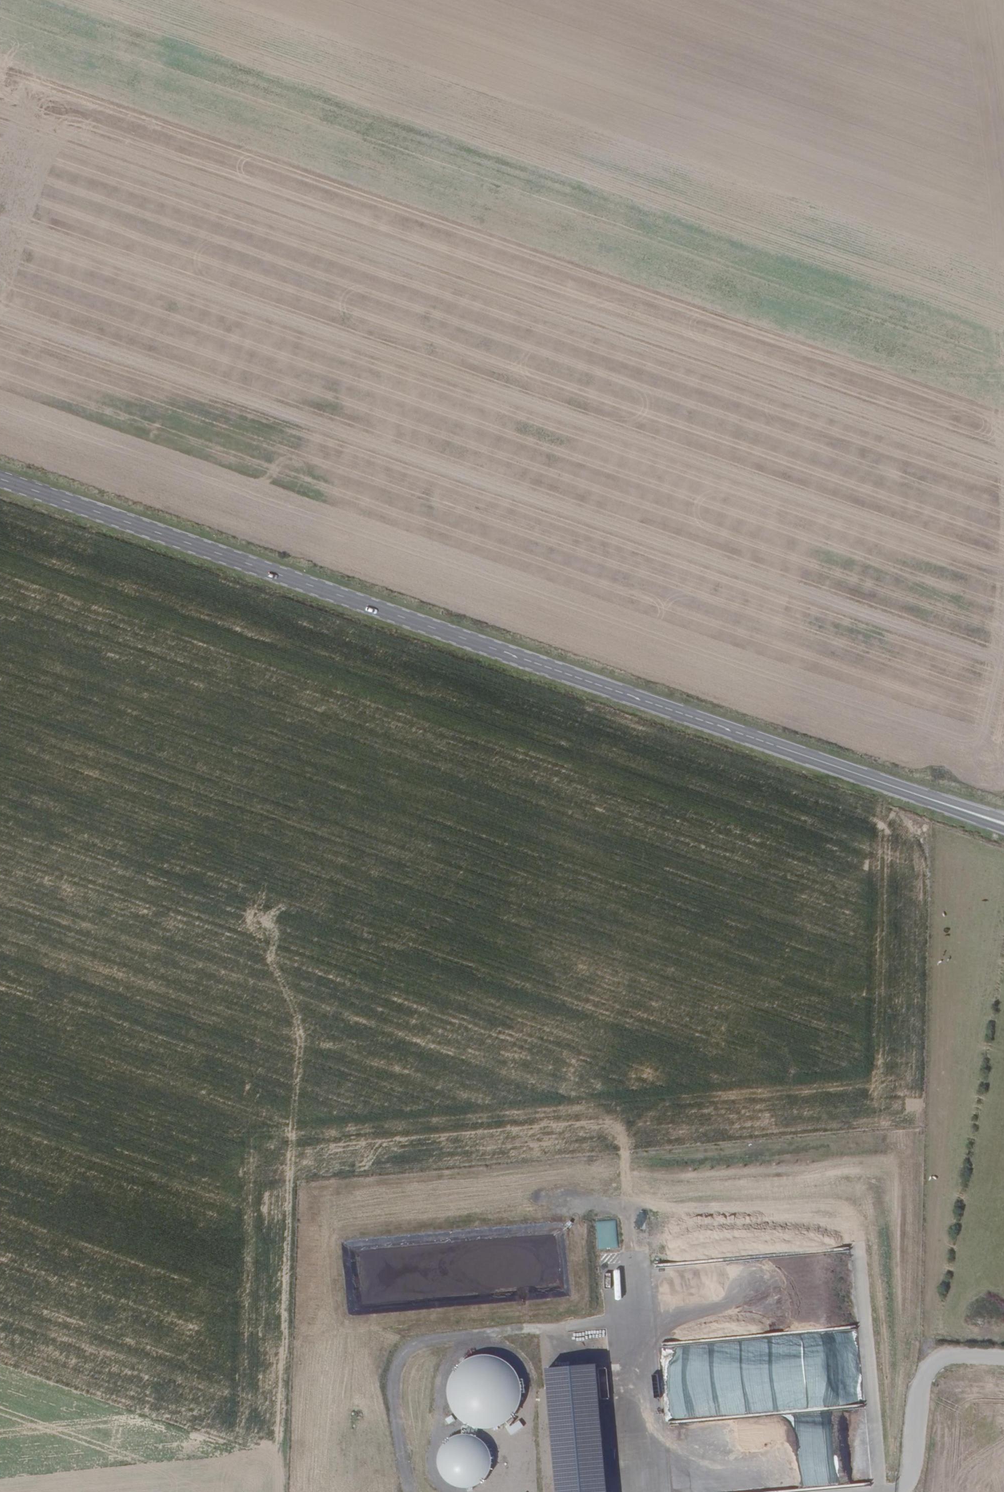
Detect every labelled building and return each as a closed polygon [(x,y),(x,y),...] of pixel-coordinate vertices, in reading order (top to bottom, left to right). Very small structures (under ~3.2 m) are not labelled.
[(607,1270),(614,1263),(604,1253),(597,1260),(607,1270)] [(812,1255),(784,1257),(788,1299),(797,1299),(797,1301),(809,1299),(807,1275),(827,1273),(825,1255),(813,1256),(812,1255)] [(778,1384),(790,1385),(776,1373),(776,1364),(767,1364),(734,1337),(733,1382),(720,1372),(713,1381),(713,1365),(729,1366),(729,1362),(721,1361),(711,1361),(716,1354),(726,1354),(726,1351),(677,1349),(675,1388),(690,1400),(695,1393),(720,1414),(720,1411),(763,1413),(764,1399),(770,1399),(770,1409),(781,1409),(781,1392),(788,1393),(778,1384)] [(491,1462),(486,1440),(494,1438),(492,1429),(512,1418),(520,1401),(521,1385),(508,1362),(496,1356),(477,1356),(471,1357),(456,1366),(446,1386),(446,1391),(448,1398),(469,1435),(481,1435),(478,1440),(482,1446),(476,1450),(474,1442),(464,1437),(450,1440),(445,1450),(437,1452),(437,1462),(441,1479),(458,1487),(466,1487),(480,1484),(491,1462)] [(548,1369),(557,1491),(608,1491),(598,1365),(548,1369)] [(618,1417),(607,1418),(609,1432),(619,1431),(618,1417)]
